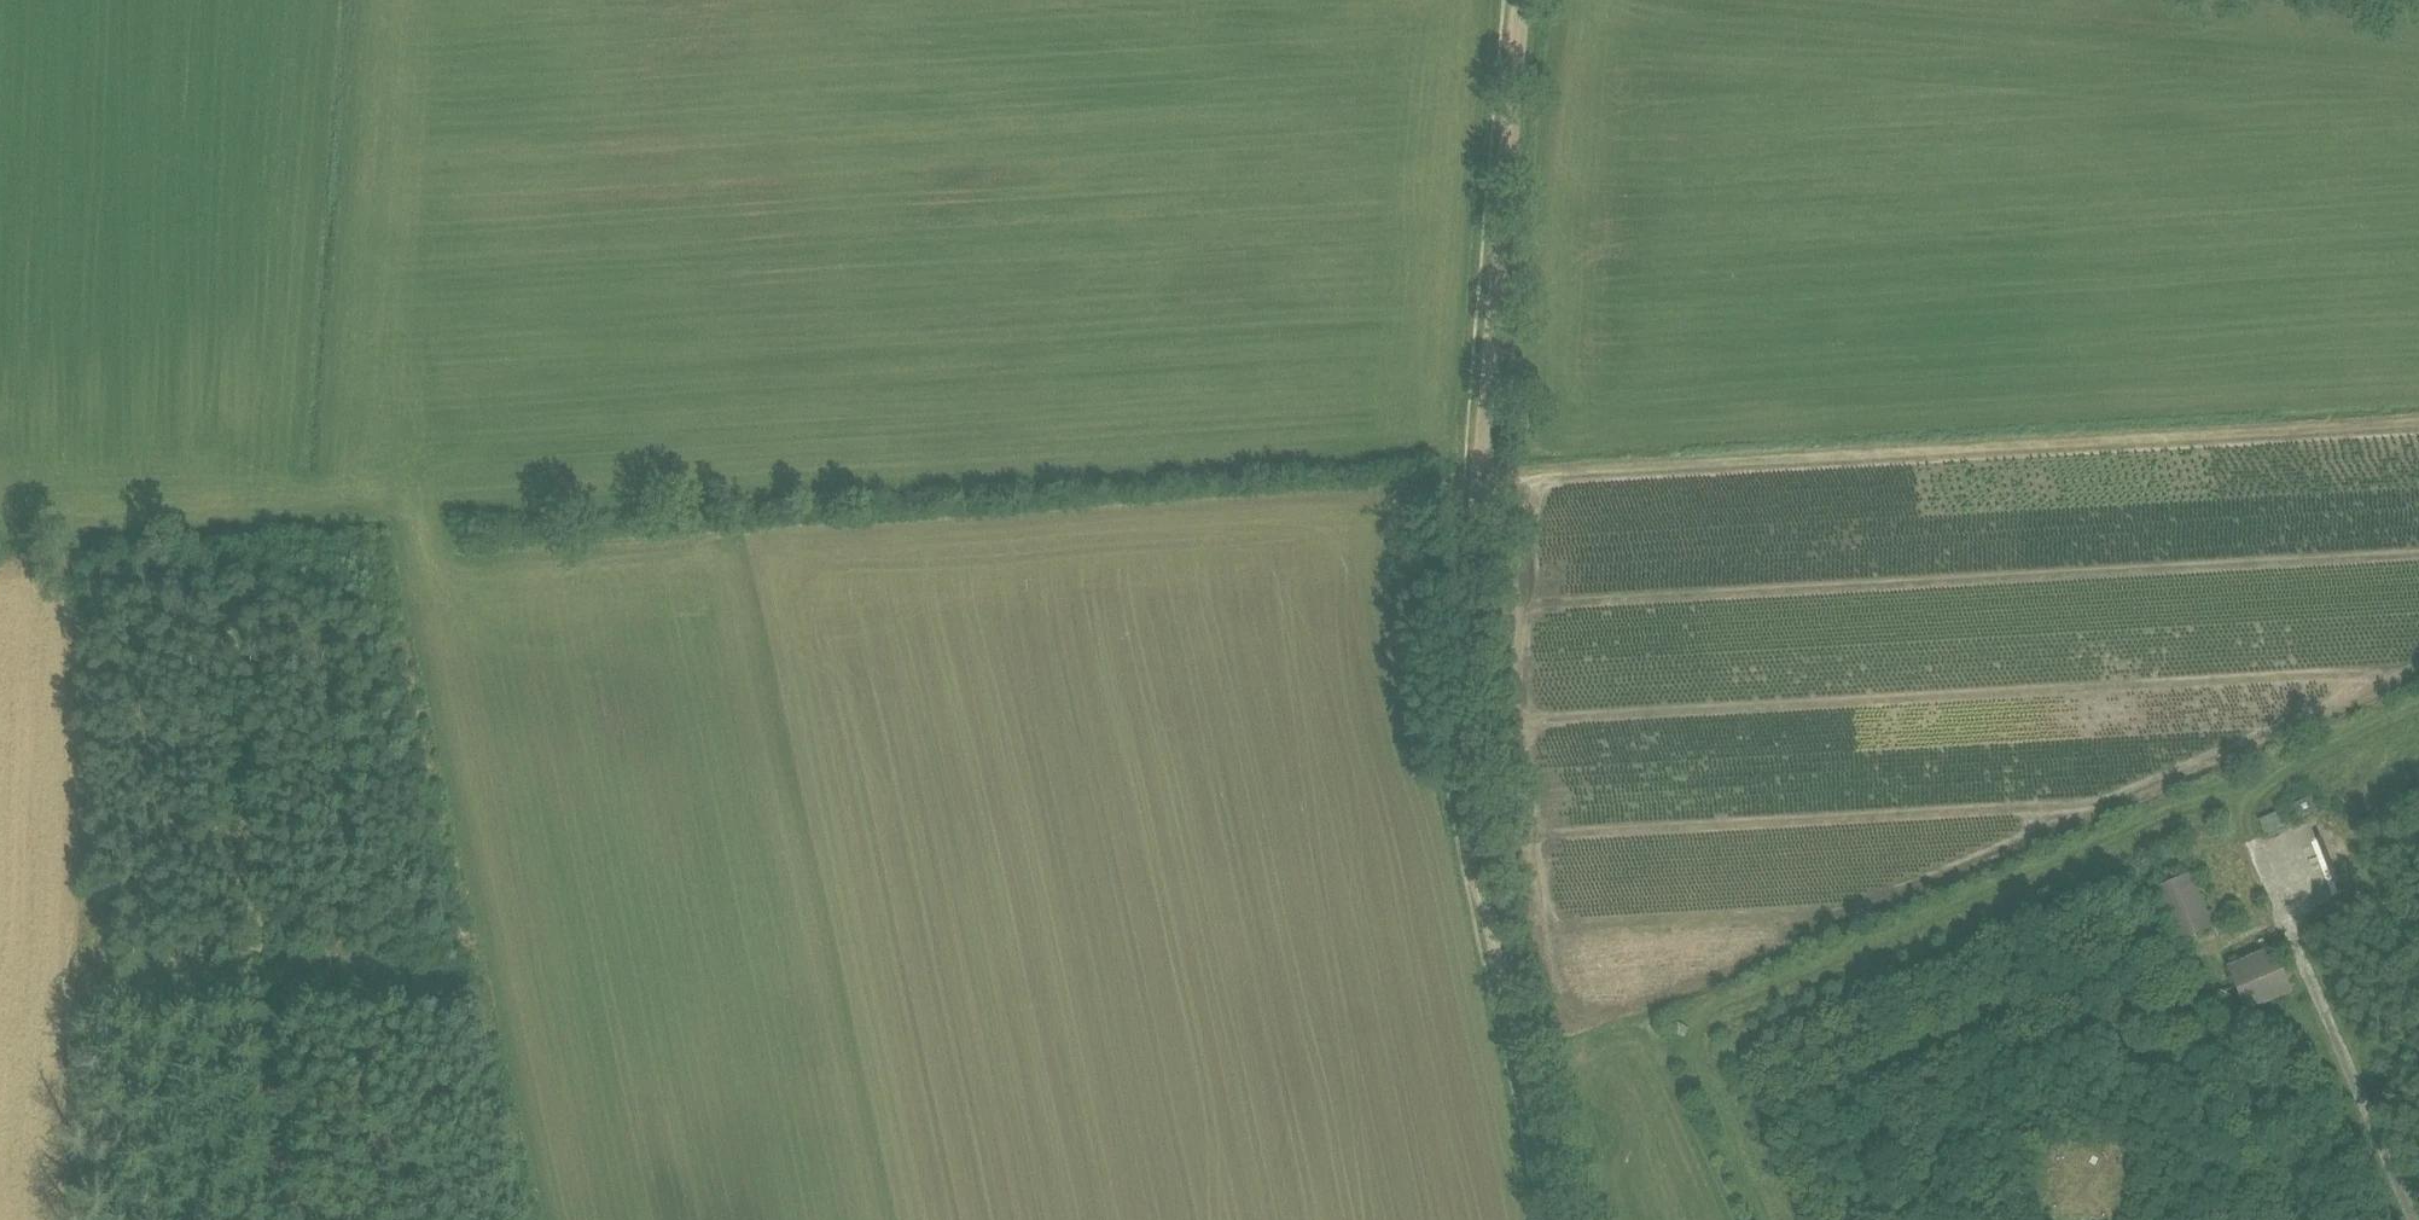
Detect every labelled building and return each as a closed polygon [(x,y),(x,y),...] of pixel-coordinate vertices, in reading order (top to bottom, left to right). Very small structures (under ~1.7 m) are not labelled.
[(2294,804),(2300,817),(2318,809),(2312,796),(2294,804)] [(2265,833),(2283,825),(2277,812),(2260,820),(2265,833)] [(2184,856),(2146,873),(2169,927),(2208,910),(2184,856)] [(2267,946),(2264,939),(2258,942),(2261,948),(2267,946)] [(2291,990),(2274,951),(2233,969),(2249,1008),(2291,990)]
